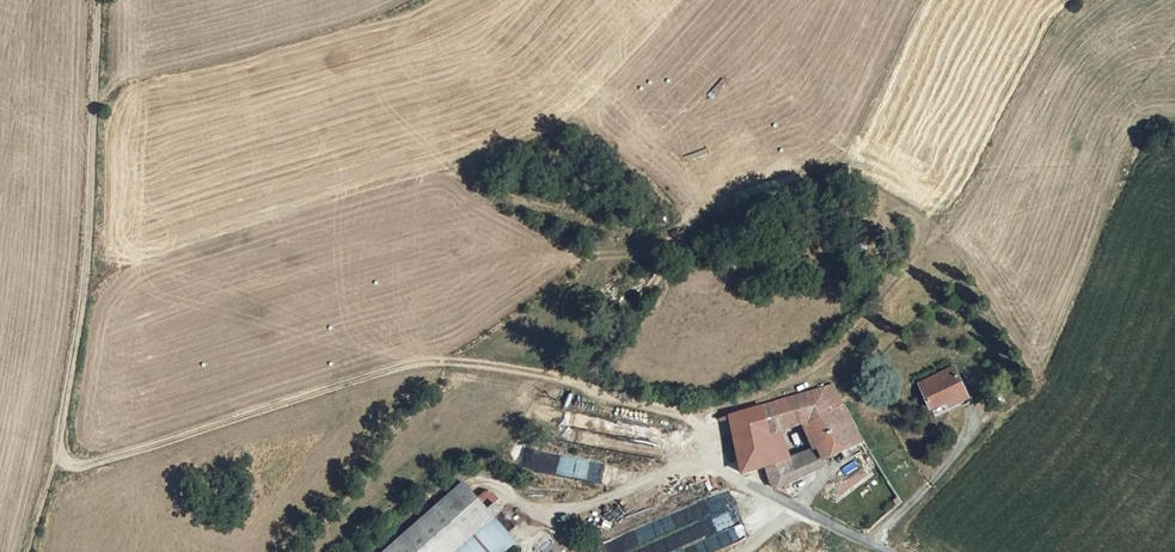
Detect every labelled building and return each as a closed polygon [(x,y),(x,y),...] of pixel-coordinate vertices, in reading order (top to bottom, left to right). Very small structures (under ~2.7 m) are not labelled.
[(951,399),(955,407),(971,401),(958,368),(917,384),(929,408),(951,399)] [(779,460),(774,438),(785,435),(807,428),(817,449),(825,461),(867,444),(836,387),(728,413),(734,436),(740,460),(742,474),(764,465),(779,460)] [(779,460),(790,456),(785,435),(774,438),(779,460)] [(817,449),(806,452),(811,462),(817,474),(830,469),(825,461),(817,449)] [(770,478),(811,462),(806,452),(793,455),(790,456),(779,460),(764,465),(770,478)] [(817,474),(811,462),(770,478),(777,489),(817,474)] [(385,551),(505,551),(515,543),(507,533),(492,515),(464,484),(385,551)] [(725,551),(718,530),(734,524),(724,496),(598,541),(601,551),(622,551),(628,550),(628,551),(721,551),(725,551)] [(492,515),(507,533),(515,526),(500,508),(492,515)]
